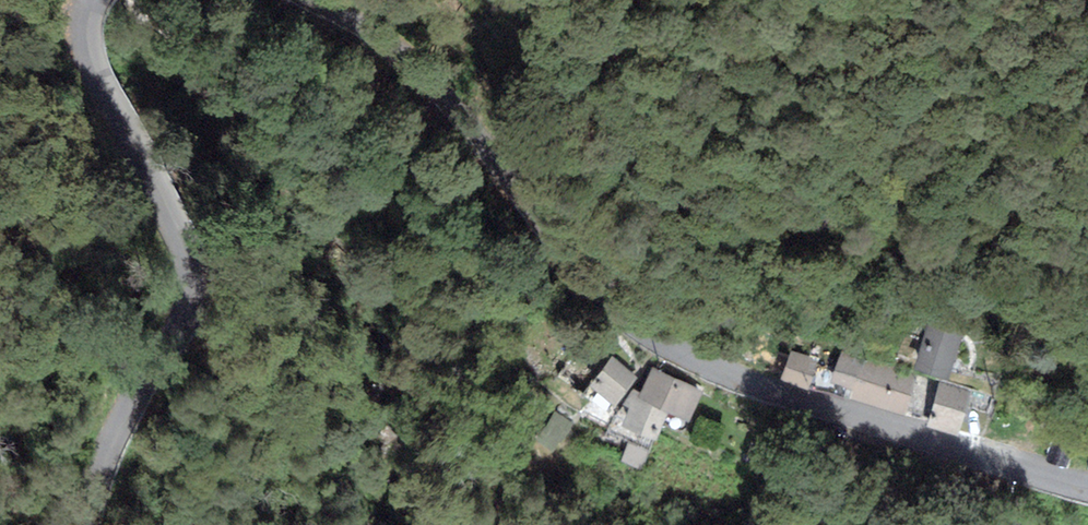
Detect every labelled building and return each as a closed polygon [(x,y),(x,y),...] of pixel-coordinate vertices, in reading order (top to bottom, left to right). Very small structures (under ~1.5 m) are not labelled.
[(965,325),(933,316),(919,367),(950,376),(965,325)] [(817,364),(793,356),(785,377),(810,385),(817,364)] [(918,378),(844,356),(836,381),(856,387),(854,394),(908,410),(918,378)] [(637,380),(613,363),(595,389),(619,406),(637,380)] [(706,393),(653,371),(631,425),(657,435),(667,412),(693,423),(706,393)] [(970,403),(940,393),(931,421),(961,430),(970,403)] [(650,452),(631,445),(626,462),(645,468),(650,452)]
